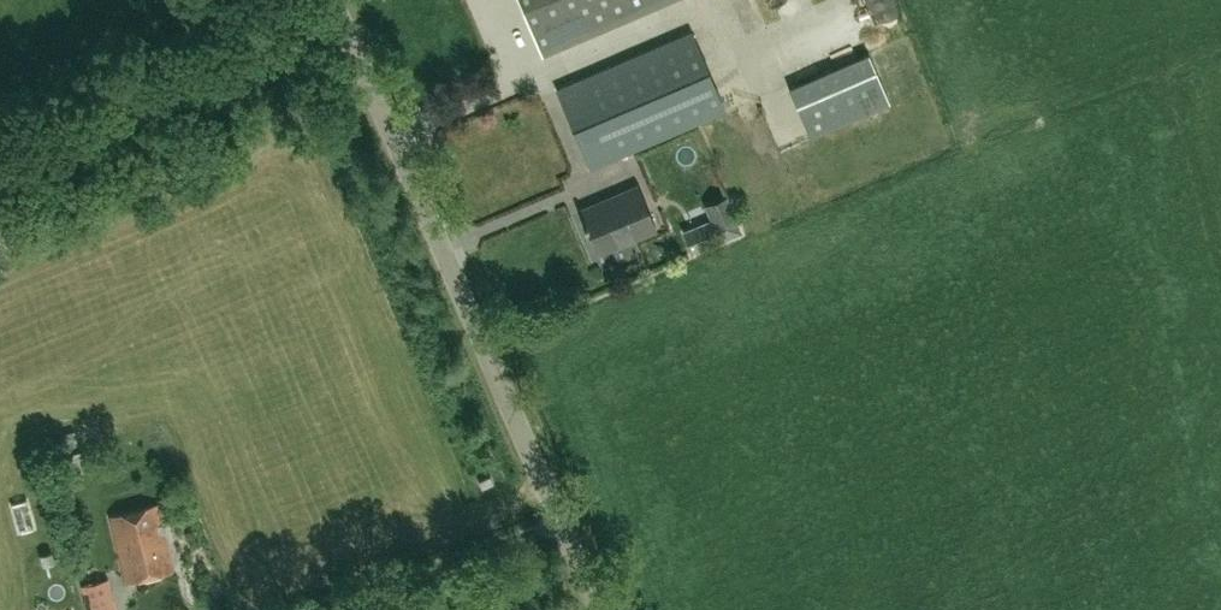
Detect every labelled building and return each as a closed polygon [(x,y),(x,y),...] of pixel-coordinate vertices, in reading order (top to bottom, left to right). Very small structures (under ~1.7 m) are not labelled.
[(464,10),(477,6),(475,0),(461,0),(464,10)] [(542,56),(671,0),(518,0),(542,56)] [(557,90),(590,168),(725,110),(692,32),(557,90)] [(810,136),(889,101),(868,52),(789,87),(810,136)] [(637,187),(580,212),(598,254),(655,229),(637,187)] [(709,239),(735,227),(725,207),(700,219),(709,239)] [(74,436),(52,443),(54,451),(77,445),(74,436)] [(494,486),(490,477),(478,483),(482,492),(494,486)] [(110,517),(126,582),(173,571),(157,506),(110,517)] [(84,601),(86,609),(112,609),(108,595),(84,601)]
